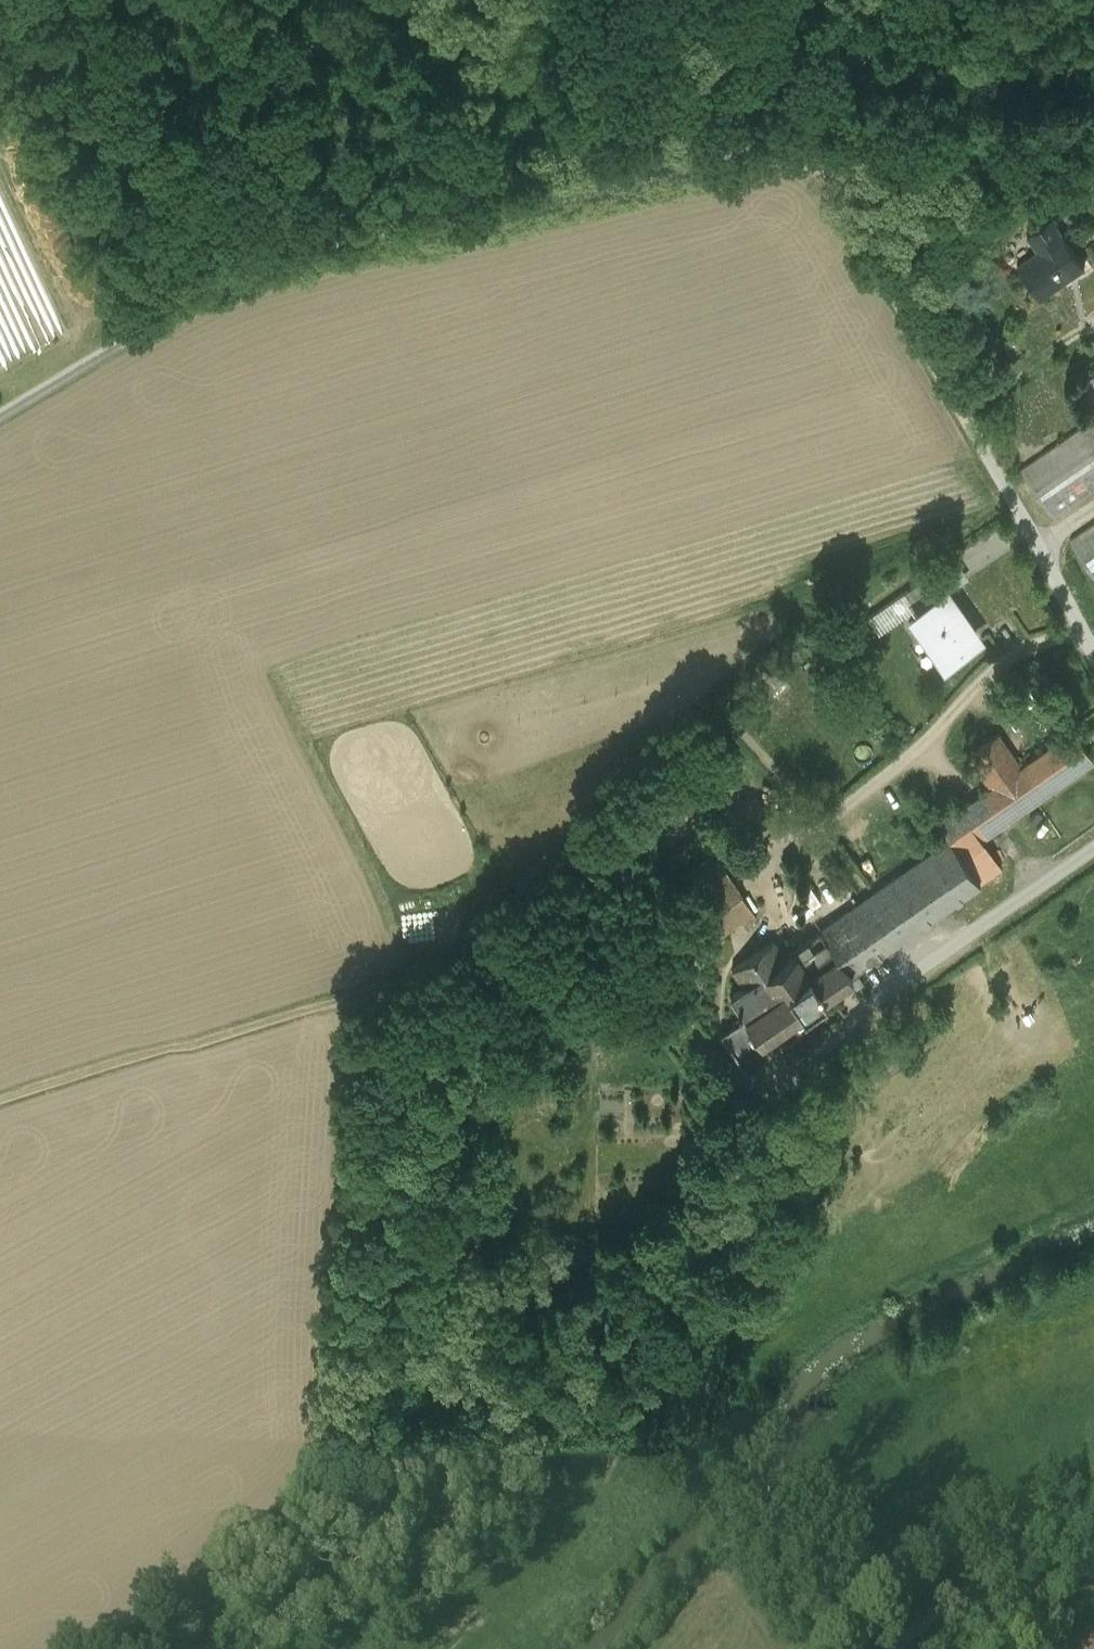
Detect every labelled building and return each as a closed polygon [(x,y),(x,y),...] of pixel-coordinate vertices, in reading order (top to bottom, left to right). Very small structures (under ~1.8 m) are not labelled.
[(1052,218),(1027,235),(1038,251),(1016,267),(1039,299),(1086,267),(1052,218)] [(1022,470),(1053,517),(1093,490),(1093,423),(1022,470)] [(1069,544),(1093,580),(1093,528),(1069,544)] [(929,574),(904,591),(917,611),(942,594),(929,574)] [(917,611),(914,613),(927,633),(925,635),(943,662),(975,640),(959,617),(962,614),(946,591),(942,594),(917,611)] [(990,787),(939,823),(947,835),(962,856),(984,840),(982,837),(1093,759),(1073,729),(1021,765),(990,787)] [(998,732),(967,754),(990,787),(1021,765),(998,732)] [(641,824),(626,831),(632,847),(647,840),(641,824)] [(947,835),(819,925),(851,969),(979,880),(962,856),(947,835)] [(597,858),(598,855),(597,853),(596,850),(593,848),(590,848),(587,849),(585,850),(583,853),(583,856),(583,859),(585,861),(588,863),(590,863),(593,863),(596,861),(597,858)] [(755,909),(712,849),(671,878),(714,938),(755,909)] [(819,925),(792,944),(794,947),(786,953),(743,981),(731,989),(744,1010),(759,1033),(851,969),(819,925)] [(777,939),(734,967),(743,981),(786,953),(777,939)] [(744,1010),(720,1026),(746,1064),(770,1048),(759,1033),(744,1010)] [(1072,1648),(1087,1648),(1093,1645),(1093,1616),(1063,1634),(1072,1648)]
